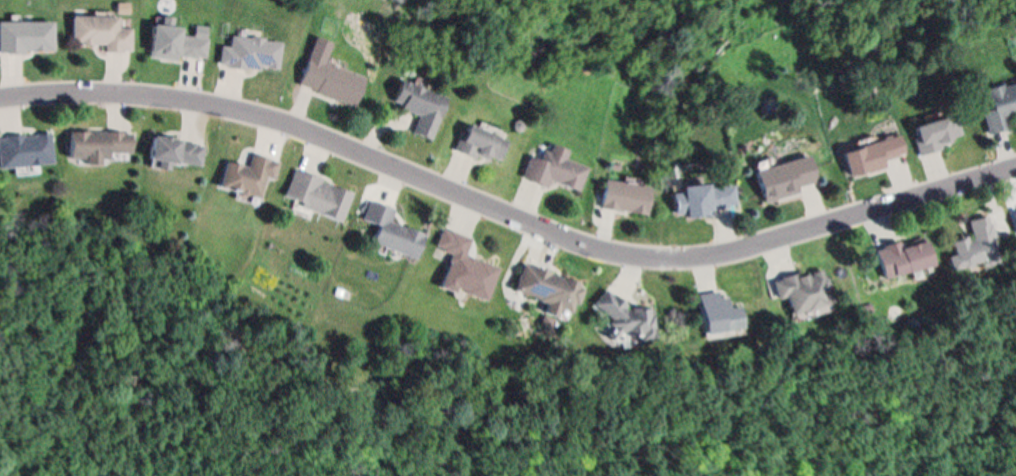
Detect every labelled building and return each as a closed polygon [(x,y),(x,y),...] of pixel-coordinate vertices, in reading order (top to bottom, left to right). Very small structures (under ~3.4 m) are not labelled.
[(62,46),(64,13),(116,17),(116,28),(130,29),(129,51),(62,46)] [(50,52),(0,52),(0,18),(50,18),(50,52)] [(143,54),(148,21),(178,25),(177,36),(187,35),(189,21),(207,23),(201,62),(143,54)] [(366,75),(354,109),(292,87),(311,33),(331,40),(324,60),(366,75)] [(214,64),(216,43),(225,44),(226,34),(277,39),(274,70),(214,64)] [(431,140),(446,94),(397,78),(389,105),(415,113),(408,133),(431,140)] [(974,93),(1015,81),(1015,114),(1005,117),(1008,126),(985,132),(974,93)] [(964,136),(916,151),(908,124),(955,109),(964,136)] [(456,151),(466,121),(510,135),(500,165),(456,151)] [(63,154),(63,126),(127,125),(128,152),(63,154)] [(142,128),(204,135),(195,161),(139,155),(142,128)] [(50,157),(0,163),(0,135),(47,129),(50,157)] [(898,133),(872,140),(867,134),(837,143),(847,178),(885,167),(882,159),(904,152),(898,133)] [(519,177),(528,148),(545,154),(549,140),(569,147),(566,158),(590,165),(580,197),(519,177)] [(820,181),(807,147),(753,168),(766,201),(820,181)] [(211,185),(221,153),(243,160),(246,148),(272,156),(258,200),(211,185)] [(291,163),(278,192),(337,218),(349,189),(291,163)] [(596,207),(603,178),(649,188),(643,217),(596,207)] [(672,183),(739,179),(741,204),(708,206),(709,215),(682,217),(682,212),(674,213),(672,183)] [(361,197),(355,215),(374,221),(366,245),(416,261),(426,230),(383,217),(387,205),(361,197)] [(1008,206),(1015,230),(1015,204),(1008,206)] [(984,209),(997,254),(953,266),(944,238),(965,232),(960,215),(984,209)] [(436,227),(468,237),(463,253),(497,264),(485,301),(435,285),(445,252),(429,247),(436,227)] [(869,246),(882,280),(931,261),(922,237),(901,246),(897,235),(869,246)] [(520,260),(507,297),(568,318),(580,281),(520,260)] [(766,278),(821,263),(832,305),(789,317),(783,294),(771,297),(766,278)] [(697,289),(705,331),(742,324),(737,302),(724,304),(720,285),(697,289)] [(585,297),(617,344),(655,341),(651,302),(626,305),(601,287),(585,297)]
